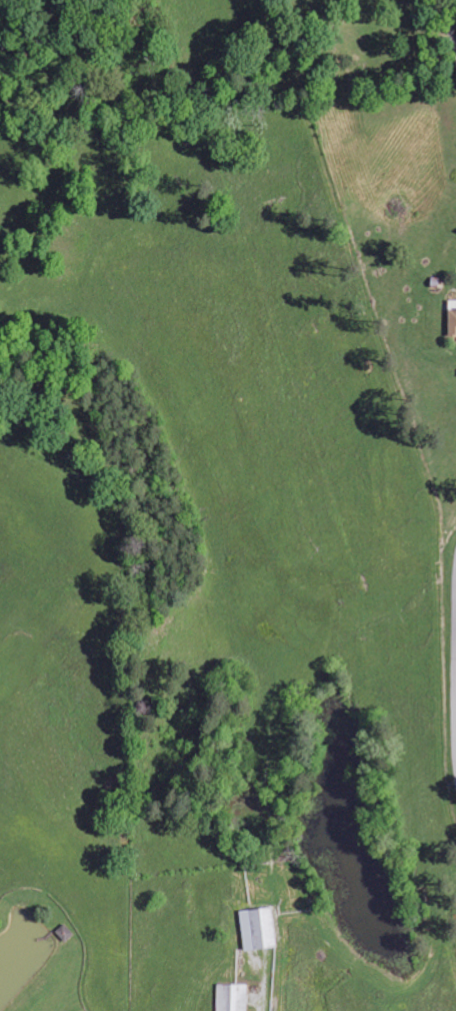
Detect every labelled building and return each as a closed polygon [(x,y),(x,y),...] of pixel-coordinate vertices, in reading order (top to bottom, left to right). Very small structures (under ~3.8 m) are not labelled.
[(241,911),(245,951),(278,948),(274,908),(241,911)] [(67,943),(76,934),(66,924),(57,932),(67,943)] [(249,985),(218,985),(218,1010),(248,1010),(249,985)]
